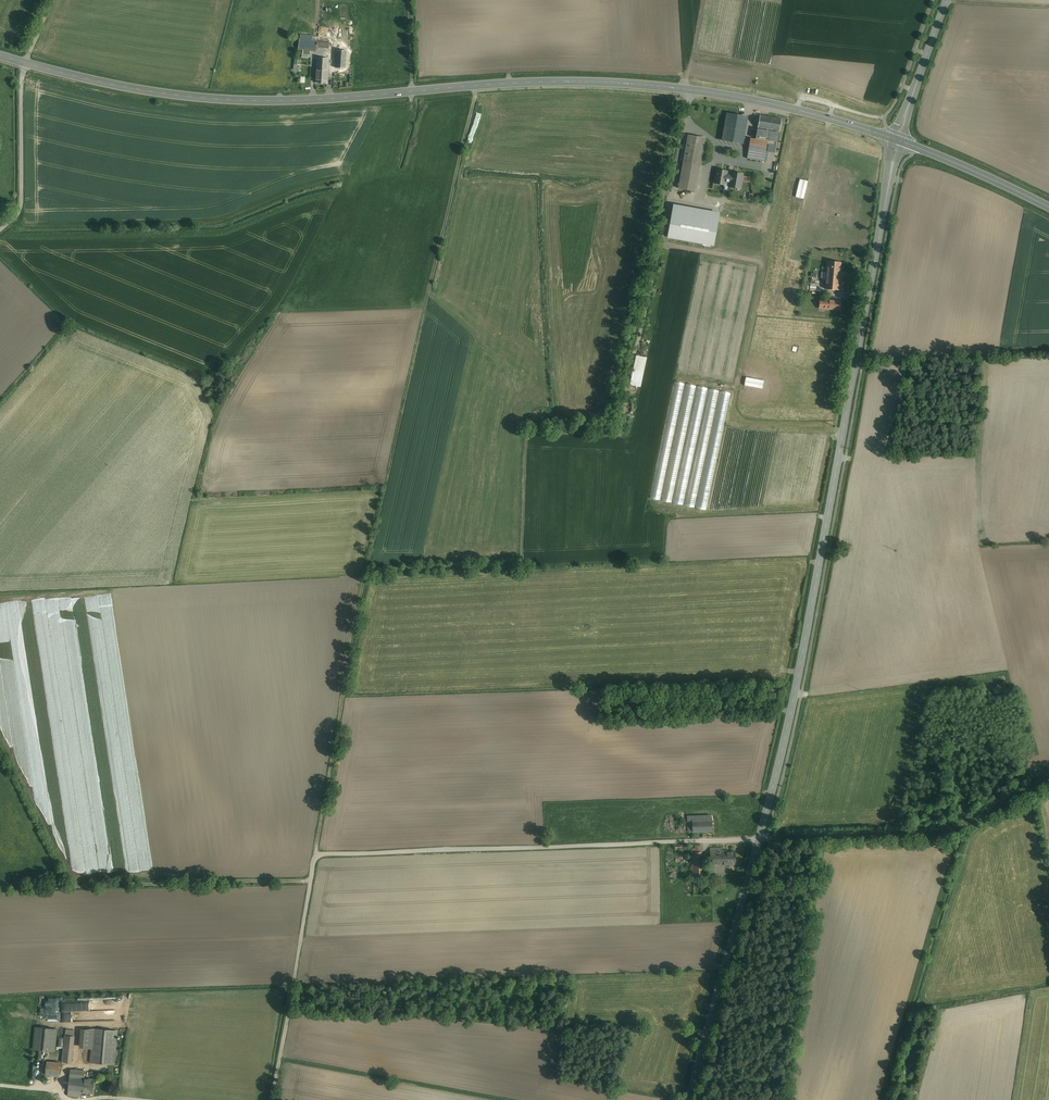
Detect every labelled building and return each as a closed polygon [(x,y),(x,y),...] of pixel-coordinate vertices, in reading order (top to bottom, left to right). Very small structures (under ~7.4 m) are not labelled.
[(796,19),(792,37),(800,39),(805,21),(796,19)] [(330,43),(300,40),(298,49),(317,51),(317,47),(329,48),(330,43)] [(347,51),(337,50),(336,68),(345,68),(347,51)] [(329,59),(317,58),(316,82),(327,83),(329,59)] [(781,92),(783,84),(774,81),(772,89),(781,92)] [(727,113),(722,140),(739,143),(743,116),(727,113)] [(781,119),(760,115),(758,128),(770,130),(779,131),(781,119)] [(705,138),(688,135),(678,188),(695,191),(705,138)] [(769,142),(750,138),(748,149),(765,152),(767,153),(769,142)] [(765,152),(748,149),(747,158),(764,161),(765,152)] [(727,171),(717,170),(715,180),(719,181),(719,184),(725,185),(726,182),(730,183),(731,175),(727,174),(727,171)] [(732,172),(731,175),(730,183),(729,187),(735,188),(736,186),(741,187),(743,174),(732,172)] [(670,203),(664,238),(711,246),(717,212),(670,203)] [(780,246),(776,264),(784,266),(788,248),(780,246)] [(841,262),(826,261),(824,289),(839,290),(840,277),(845,278),(844,290),(851,291),(852,273),(840,272),(841,262)] [(841,301),(819,299),(818,309),(824,310),(840,311),(841,301)] [(640,386),(645,356),(634,355),(630,385),(640,386)] [(712,820),(692,821),(692,832),(712,831),(712,820)] [(722,852),(710,852),(711,865),(724,865),(736,864),(735,851),(722,852)] [(701,852),(692,852),(693,877),(702,876),(701,852)] [(724,865),(711,865),(711,875),(725,875),(724,865)] [(60,1022),(101,1020),(101,1012),(84,1012),(84,1000),(60,1001),(60,1022)] [(57,1029),(36,1027),(33,1049),(55,1052),(57,1029)] [(75,1030),(65,1028),(61,1062),(71,1063),(75,1030)] [(119,1030),(95,1028),(92,1062),(116,1064),(119,1030)] [(60,1062),(46,1060),(45,1075),(58,1076),(60,1062)] [(85,1069),(70,1068),(68,1095),(83,1096),(83,1093),(84,1077),(85,1069)] [(94,1078),(84,1077),(83,1093),(93,1093),(94,1078)]
